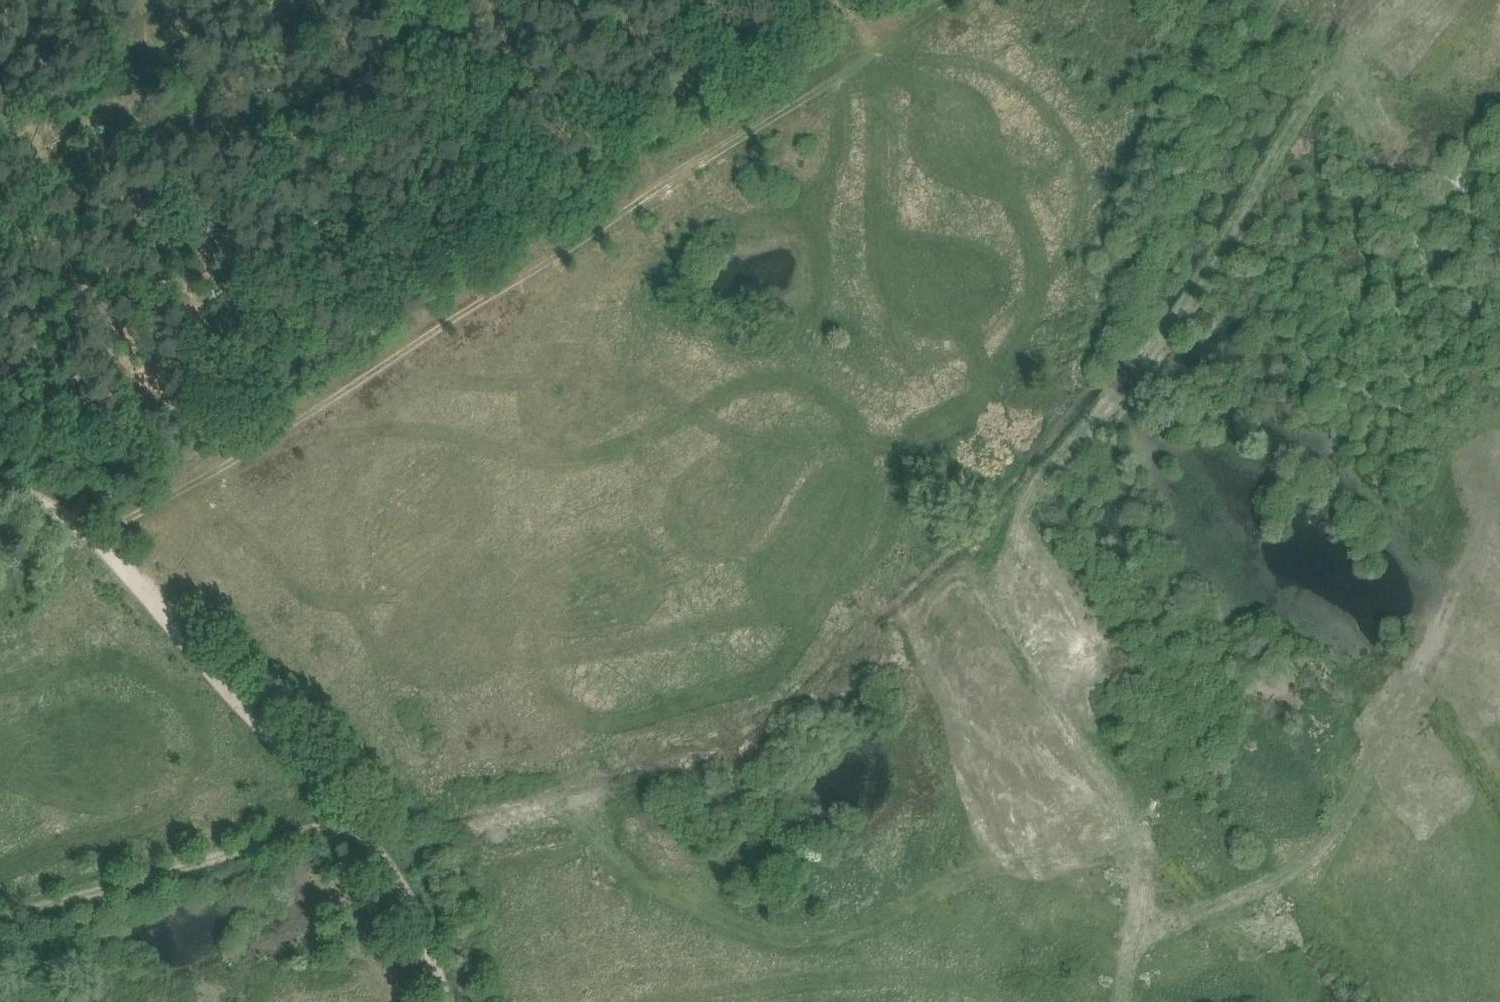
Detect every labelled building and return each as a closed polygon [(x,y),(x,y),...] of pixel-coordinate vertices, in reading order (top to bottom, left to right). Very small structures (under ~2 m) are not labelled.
[(408,225),(393,233),(399,243),(413,235),(408,225)]
